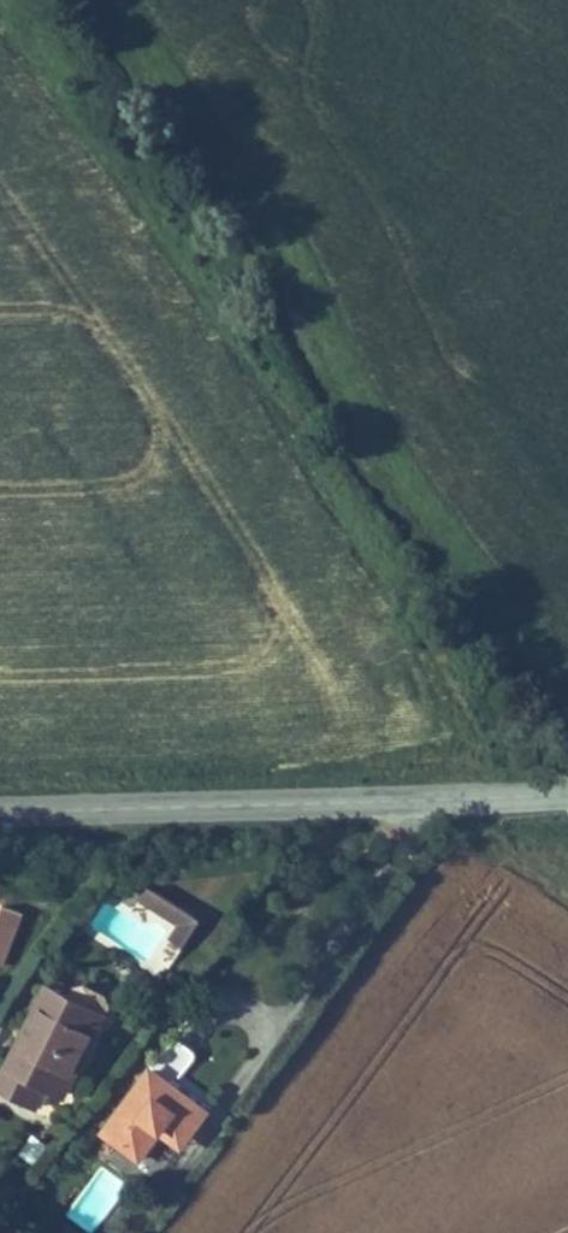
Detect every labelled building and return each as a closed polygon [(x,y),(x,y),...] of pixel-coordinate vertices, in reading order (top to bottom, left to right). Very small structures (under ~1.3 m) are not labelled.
[(149,867),(159,874),(168,861),(157,854),(149,867)] [(209,889),(168,861),(159,874),(189,895),(176,913),(188,921),(209,889)] [(23,917),(8,904),(0,914),(0,947),(23,917)] [(63,980),(38,971),(2,1070),(42,1085),(49,1063),(72,1071),(103,982),(96,972),(77,966),(66,969),(63,980)] [(197,1025),(189,1018),(164,1052),(159,1048),(113,1110),(146,1137),(169,1106),(190,1125),(215,1093),(186,1069),(210,1036),(197,1025)] [(18,1152),(32,1161),(45,1141),(31,1132),(18,1152)] [(128,1185),(100,1165),(63,1217),(86,1232),(93,1232),(128,1185)]
